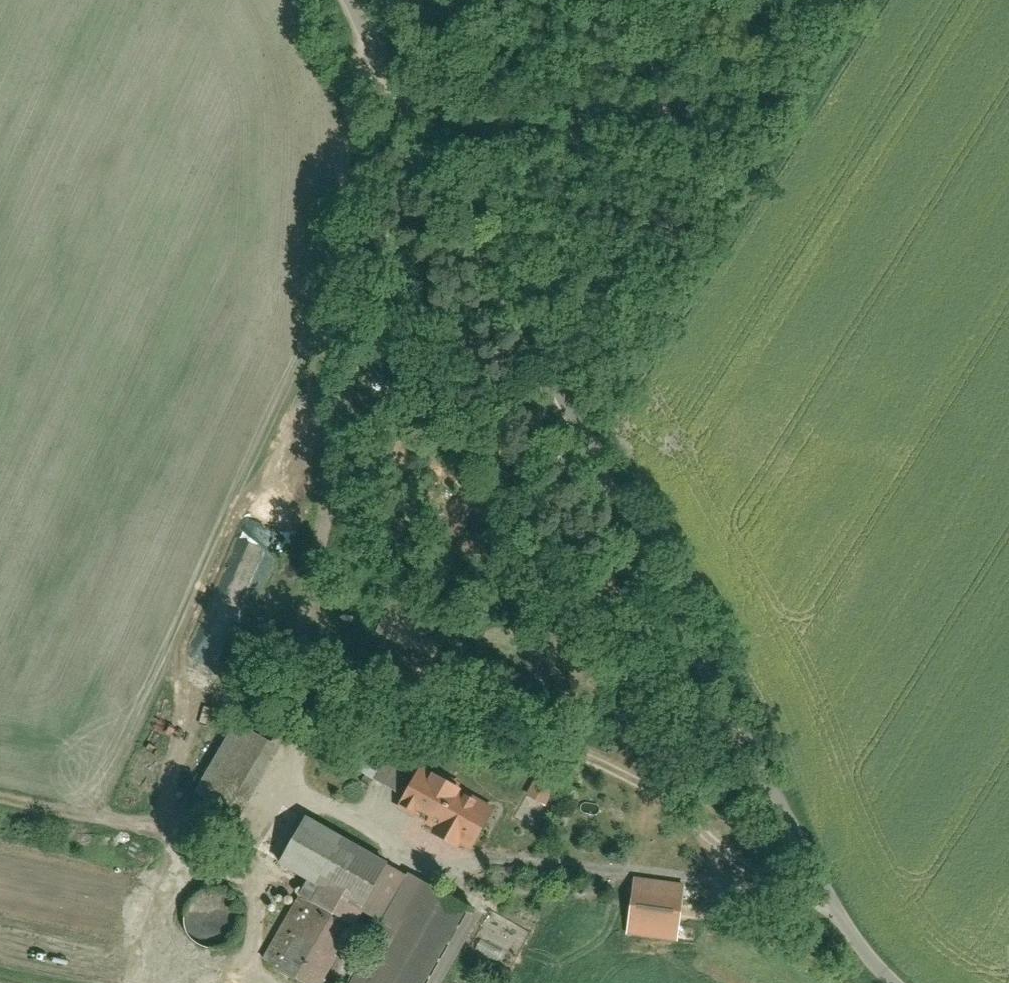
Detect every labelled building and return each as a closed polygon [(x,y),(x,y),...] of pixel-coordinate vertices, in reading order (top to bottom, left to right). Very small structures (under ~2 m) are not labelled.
[(379,632),(417,649),(426,627),(389,611),(379,632)] [(246,719),(203,790),(246,816),(289,745),(246,719)] [(390,757),(380,776),(415,795),(426,776),(390,757)] [(503,810),(429,769),(426,776),(415,795),(410,804),(436,818),(434,824),(443,829),(440,833),(464,846),(468,840),(482,847),(503,810)] [(563,786),(544,775),(534,793),(553,804),(563,786)] [(282,861),(308,826),(295,816),(291,822),(285,818),(263,847),(282,861)] [(314,816),(288,862),(318,879),(275,955),(325,982),(329,982),(366,917),(397,863),(314,816)] [(366,917),(384,927),(415,873),(397,863),(366,917)] [(495,918),(415,873),(384,927),(353,982),(458,982),(495,918)] [(691,886),(640,880),(634,929),(685,935),(691,886)]
